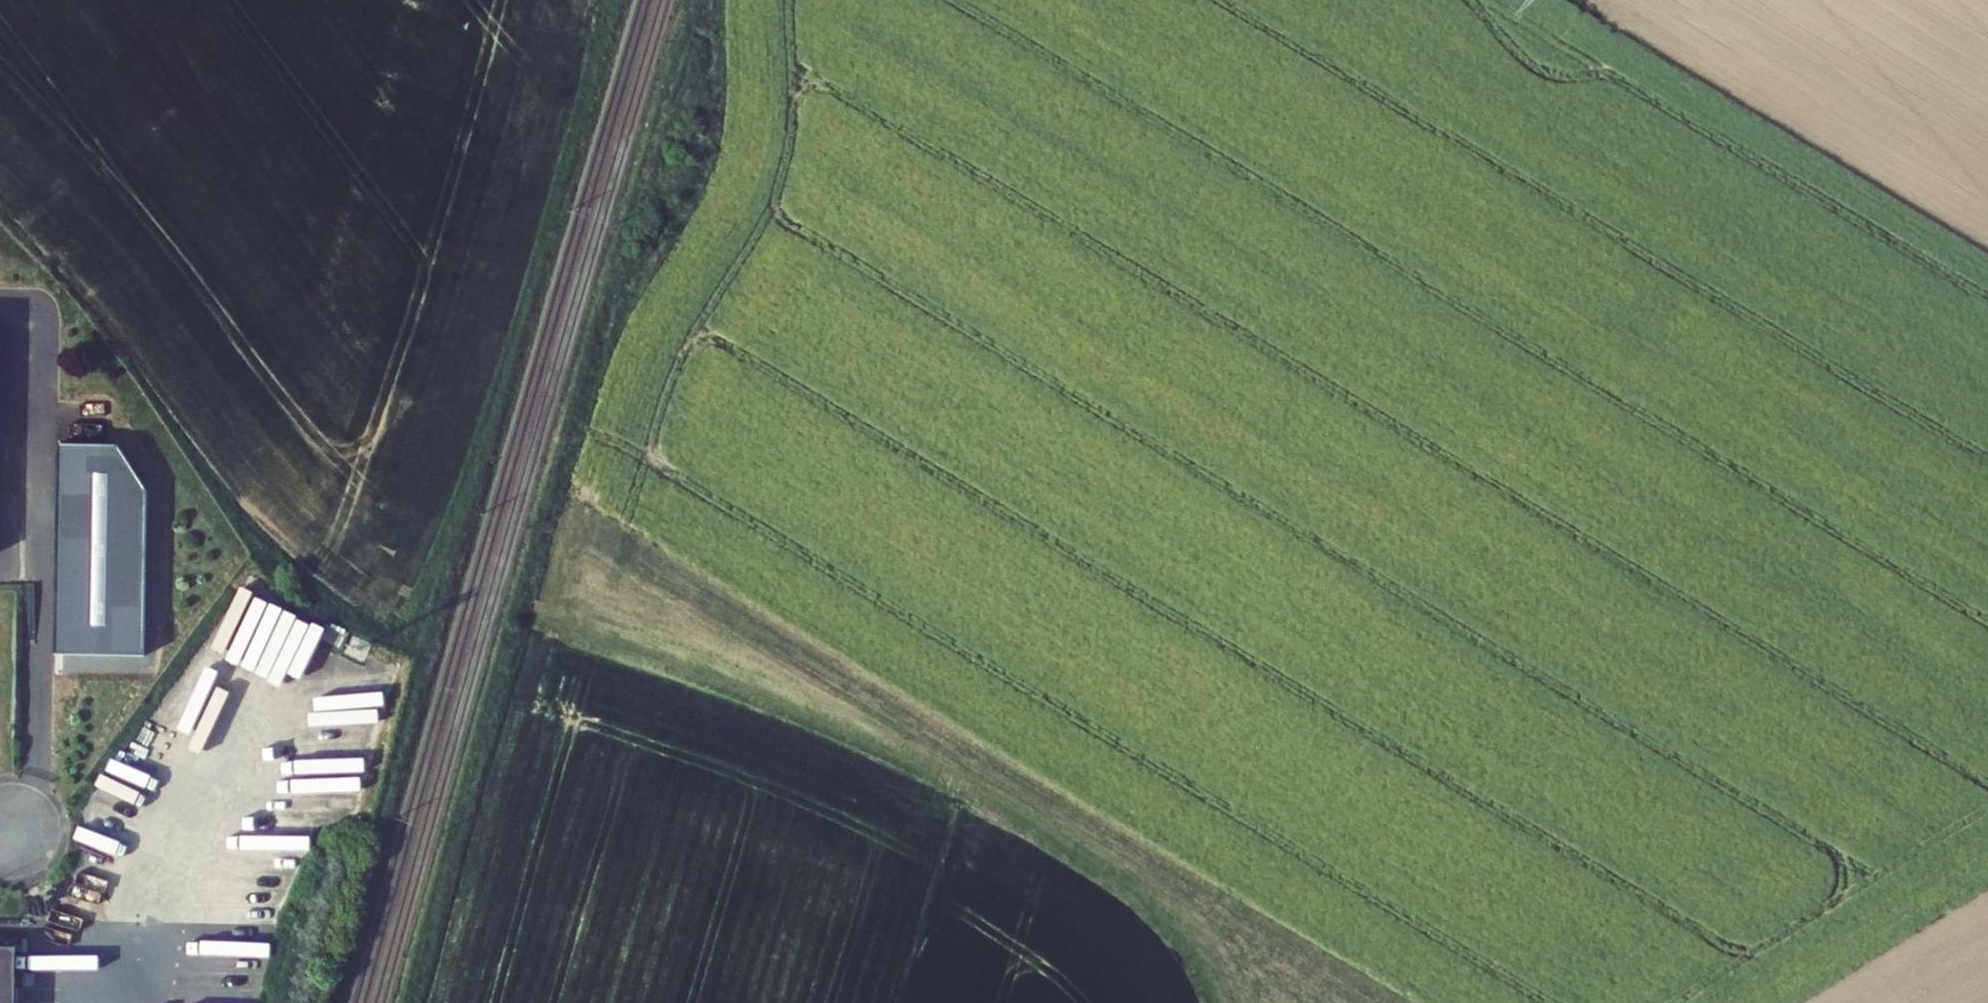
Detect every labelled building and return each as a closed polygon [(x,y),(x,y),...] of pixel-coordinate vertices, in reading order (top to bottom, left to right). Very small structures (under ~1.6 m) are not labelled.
[(120,445),(60,445),(57,654),(146,656),(149,491),(120,445)] [(236,596),(218,633),(230,639),(248,602),(236,596)] [(0,947),(0,1002),(15,1002),(16,948),(0,947)]
